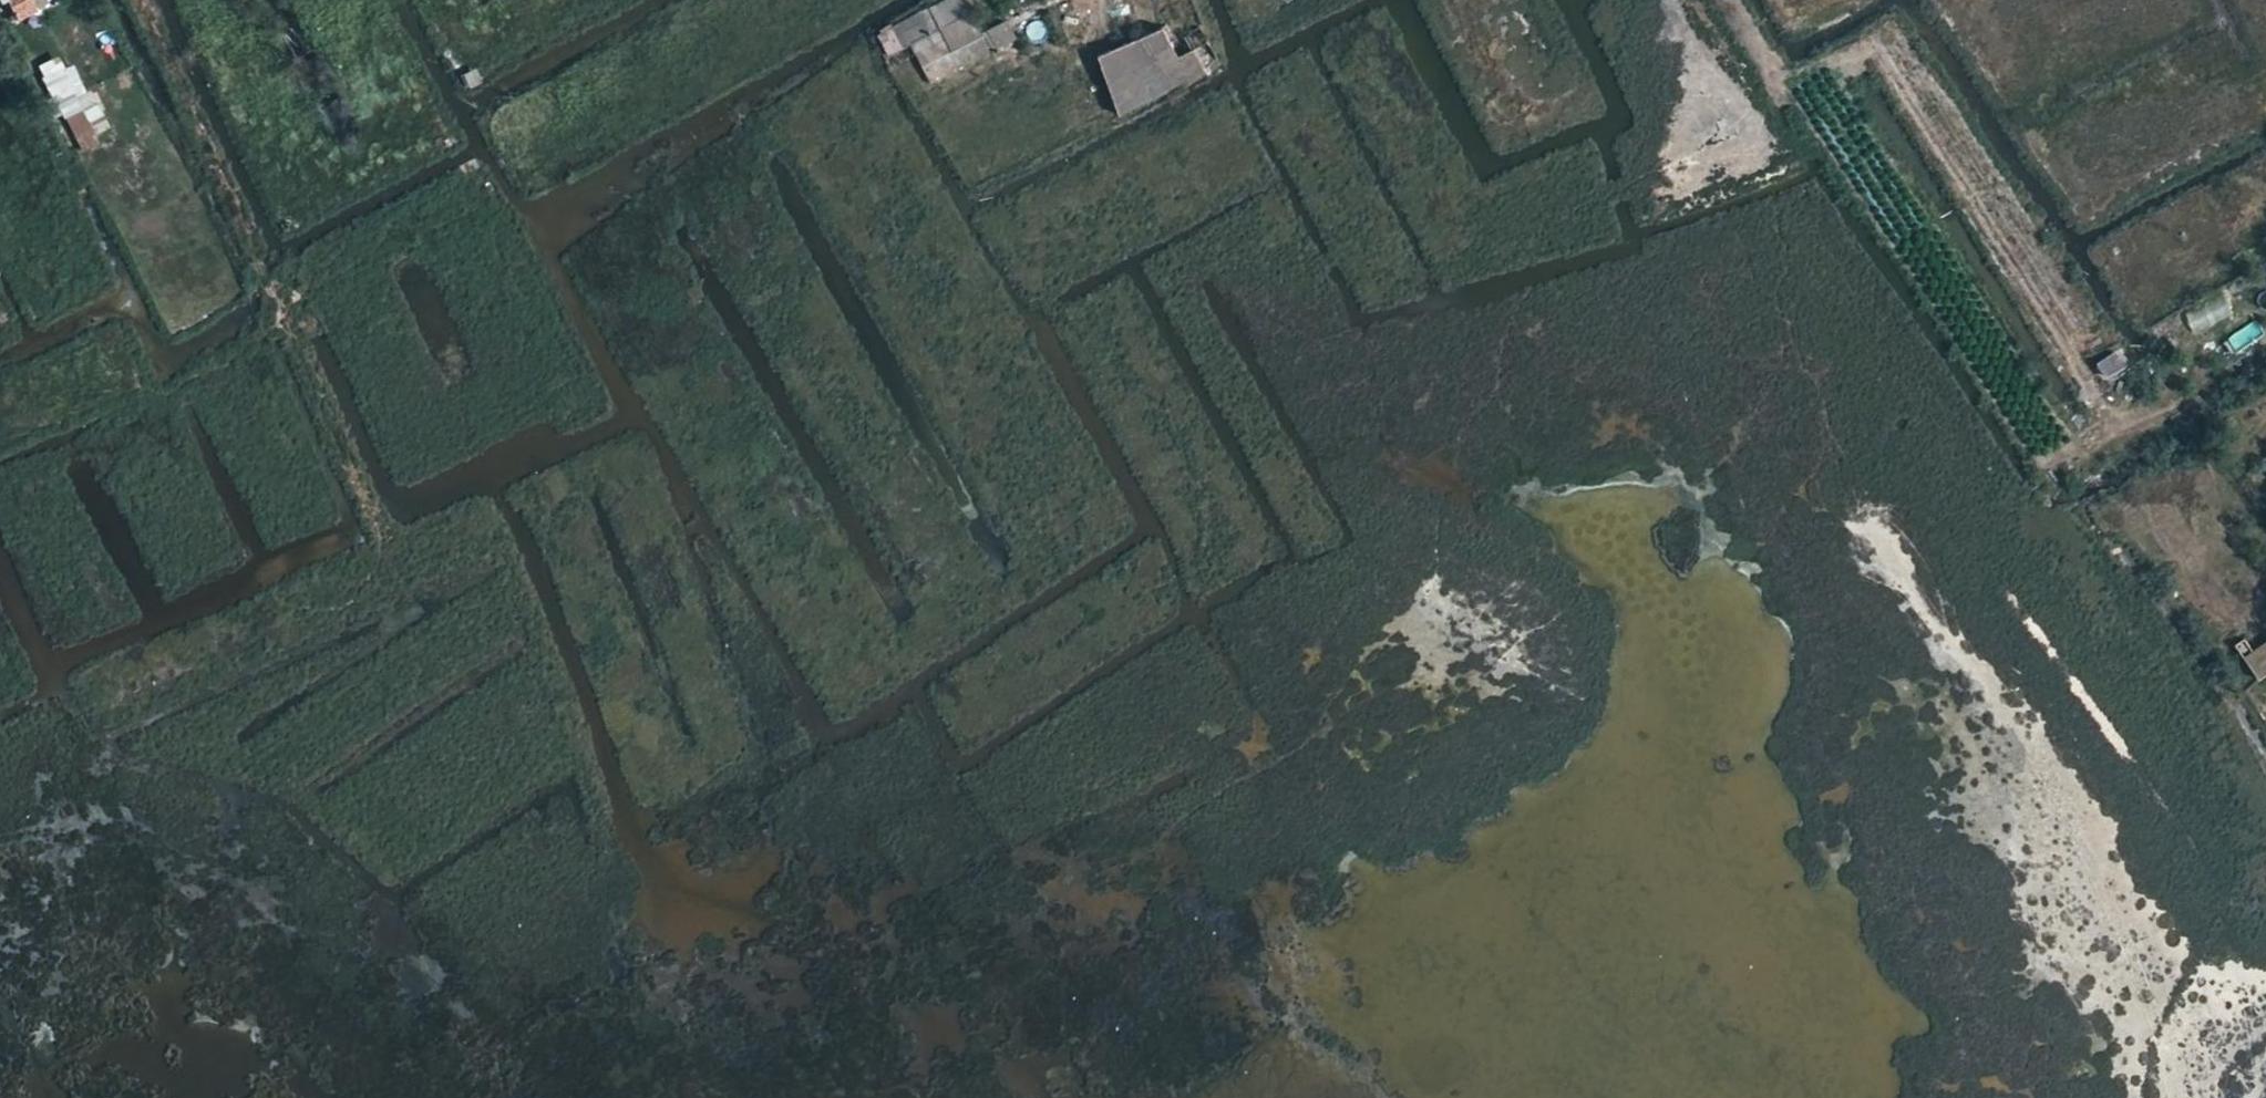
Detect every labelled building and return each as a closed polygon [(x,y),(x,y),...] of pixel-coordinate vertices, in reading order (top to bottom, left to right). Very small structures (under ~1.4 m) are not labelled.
[(3,24),(37,7),(33,0),(0,0),(0,19),(3,24)] [(887,65),(912,52),(924,78),(1009,36),(1000,18),(974,30),(959,0),(937,0),(871,32),(887,65)] [(1089,58),(1117,110),(1198,69),(1187,49),(1175,55),(1157,21),(1089,58)] [(76,148),(108,136),(79,61),(47,74),(76,148)] [(2187,315),(2195,332),(2232,315),(2224,297),(2187,315)] [(2224,339),(2234,354),(2265,333),(2257,318),(2224,339)] [(2108,382),(2131,367),(2119,348),(2096,364),(2108,382)] [(2256,679),(2265,672),(2265,638),(2250,651),(2240,640),(2231,647),(2256,679)]
